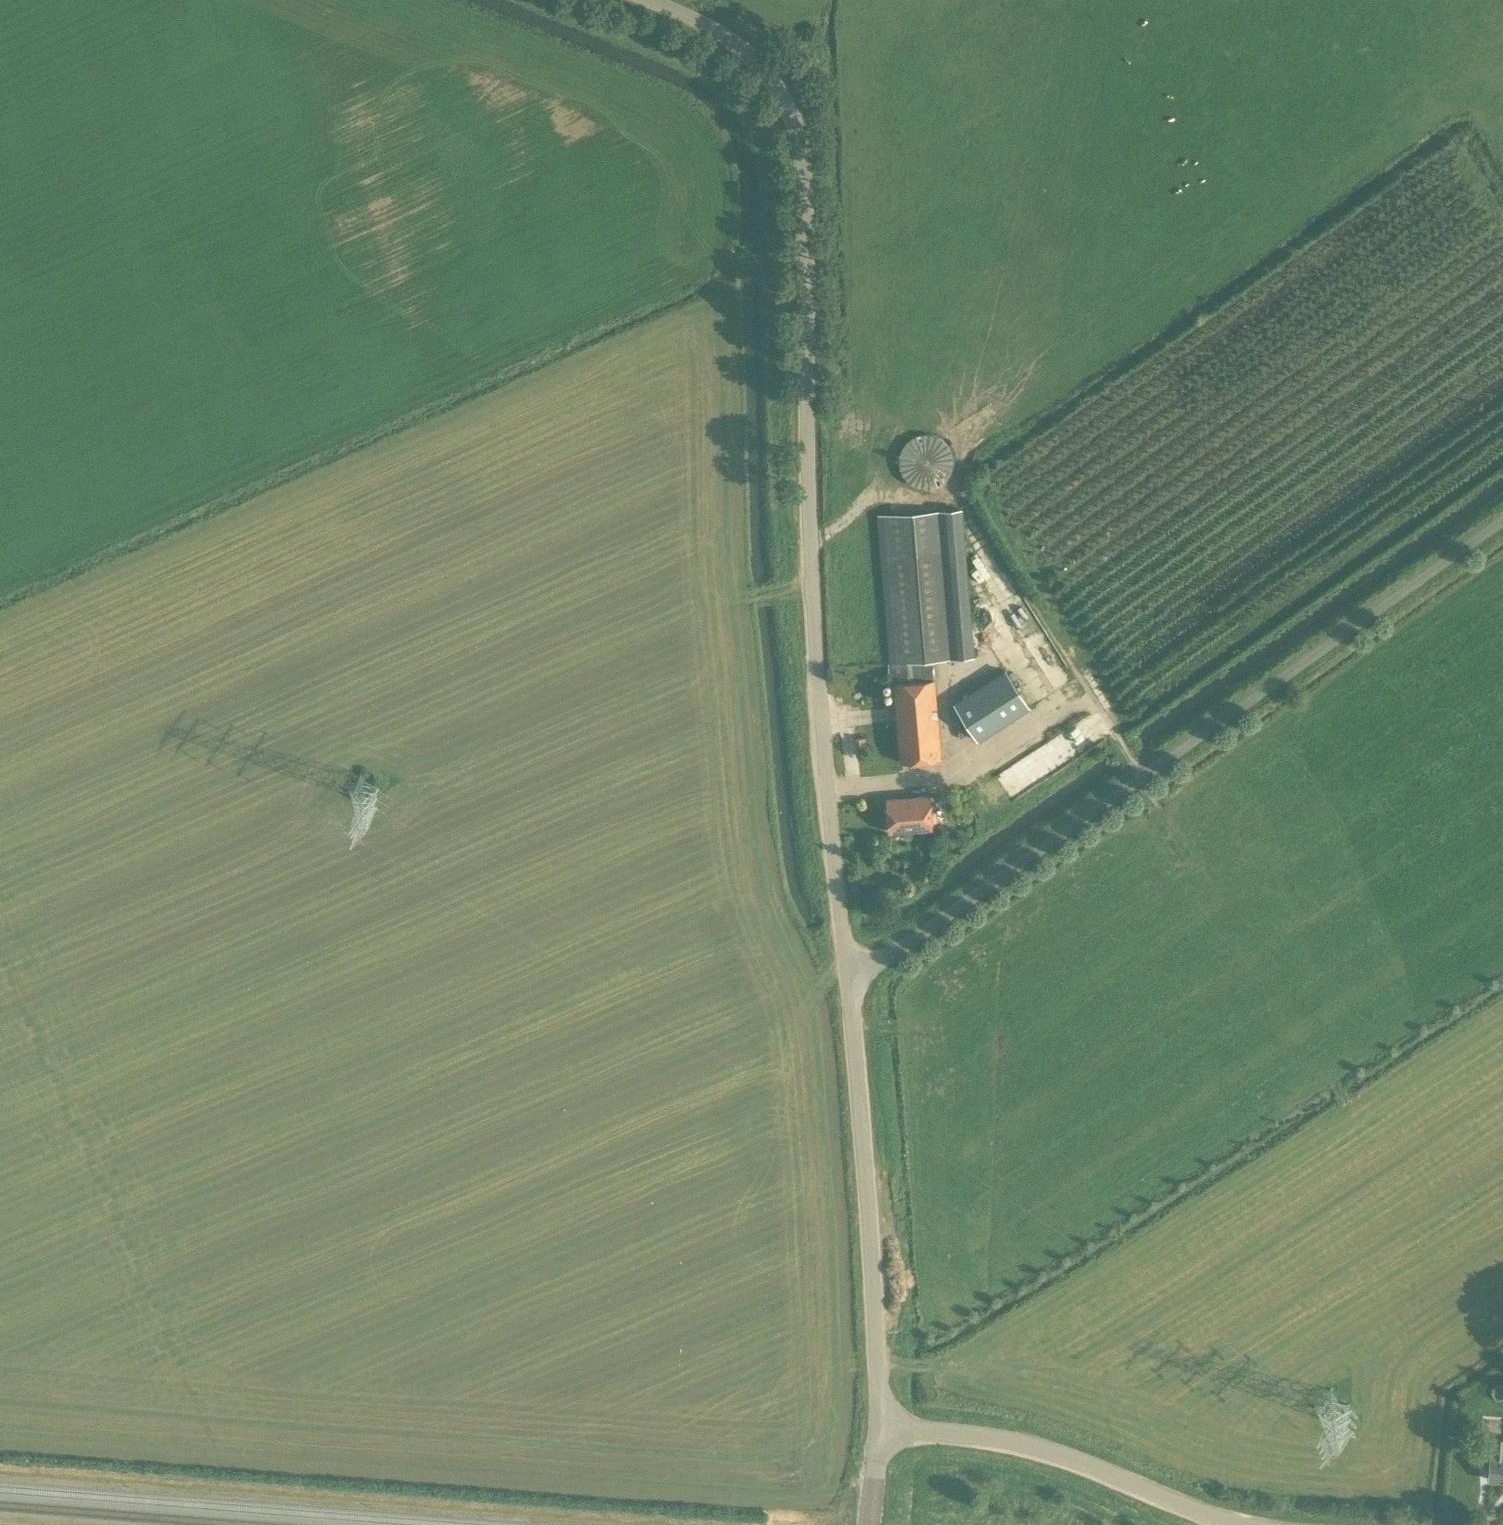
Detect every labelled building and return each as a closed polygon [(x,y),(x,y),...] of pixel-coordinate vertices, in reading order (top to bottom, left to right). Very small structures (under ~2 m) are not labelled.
[(929,433),(922,433),(915,435),(908,439),(904,444),(900,451),(898,458),(899,465),(901,472),(905,478),(910,483),(916,486),(923,488),(930,488),(937,486),(944,482),(948,477),(952,470),(954,463),(953,456),(951,449),(948,443),(942,438),(936,435),(929,433)] [(959,508),(878,515),(890,662),(892,661),(894,681),(900,761),(940,758),(932,658),(972,654),(959,508)] [(1028,706),(1016,687),(981,711),(969,693),(954,702),(978,739),(1028,706)] [(892,829),(939,825),(937,794),(889,797),(892,829)] [(1490,1452),(1488,1478),(1502,1479),(1502,1453),(1490,1452)]
